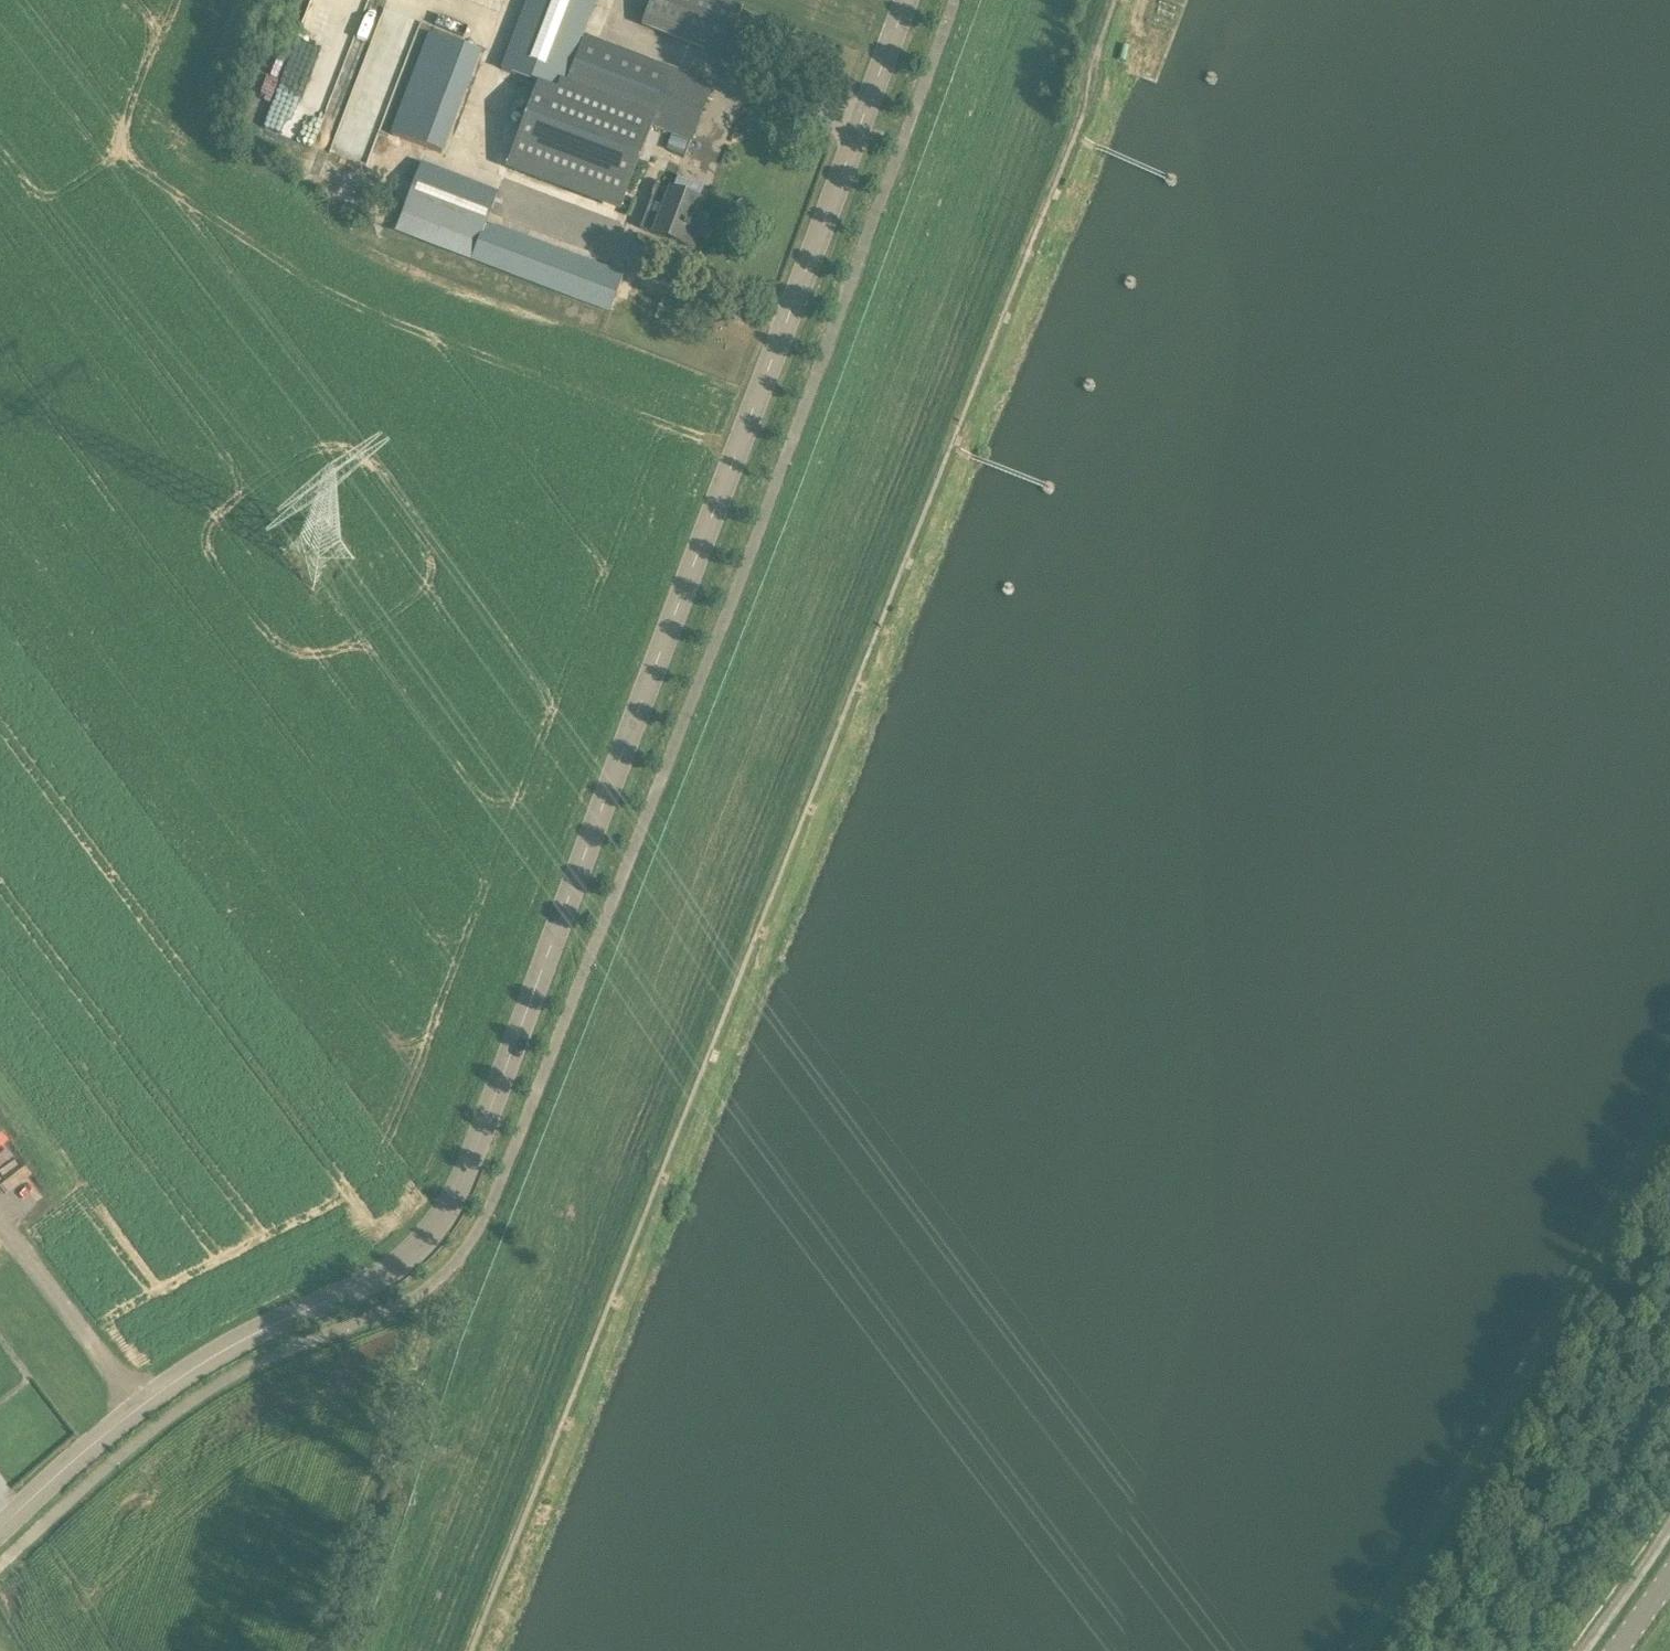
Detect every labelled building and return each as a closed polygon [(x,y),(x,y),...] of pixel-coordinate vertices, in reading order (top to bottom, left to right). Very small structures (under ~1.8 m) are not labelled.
[(367,0),(315,0),(307,20),(329,29),(316,59),(329,65),(327,69),(335,73),(367,0)] [(691,143),(713,86),(584,38),(598,0),(527,0),(501,69),(539,84),(506,170),(620,213),(652,128),(679,138),(673,154),(686,159),(691,143)] [(743,7),(725,0),(651,0),(641,26),(723,58),(743,7)] [(388,135),(440,154),(478,53),(425,33),(388,135)] [(497,194),(421,165),(396,232),(472,260),(610,312),(619,287),(606,282),(610,274),(485,227),(497,194)] [(701,222),(692,219),(699,203),(657,187),(640,230),(655,235),(654,237),(693,250),(694,247),(691,247),(701,222)] [(623,279),(610,274),(606,282),(619,287),(623,279)]
